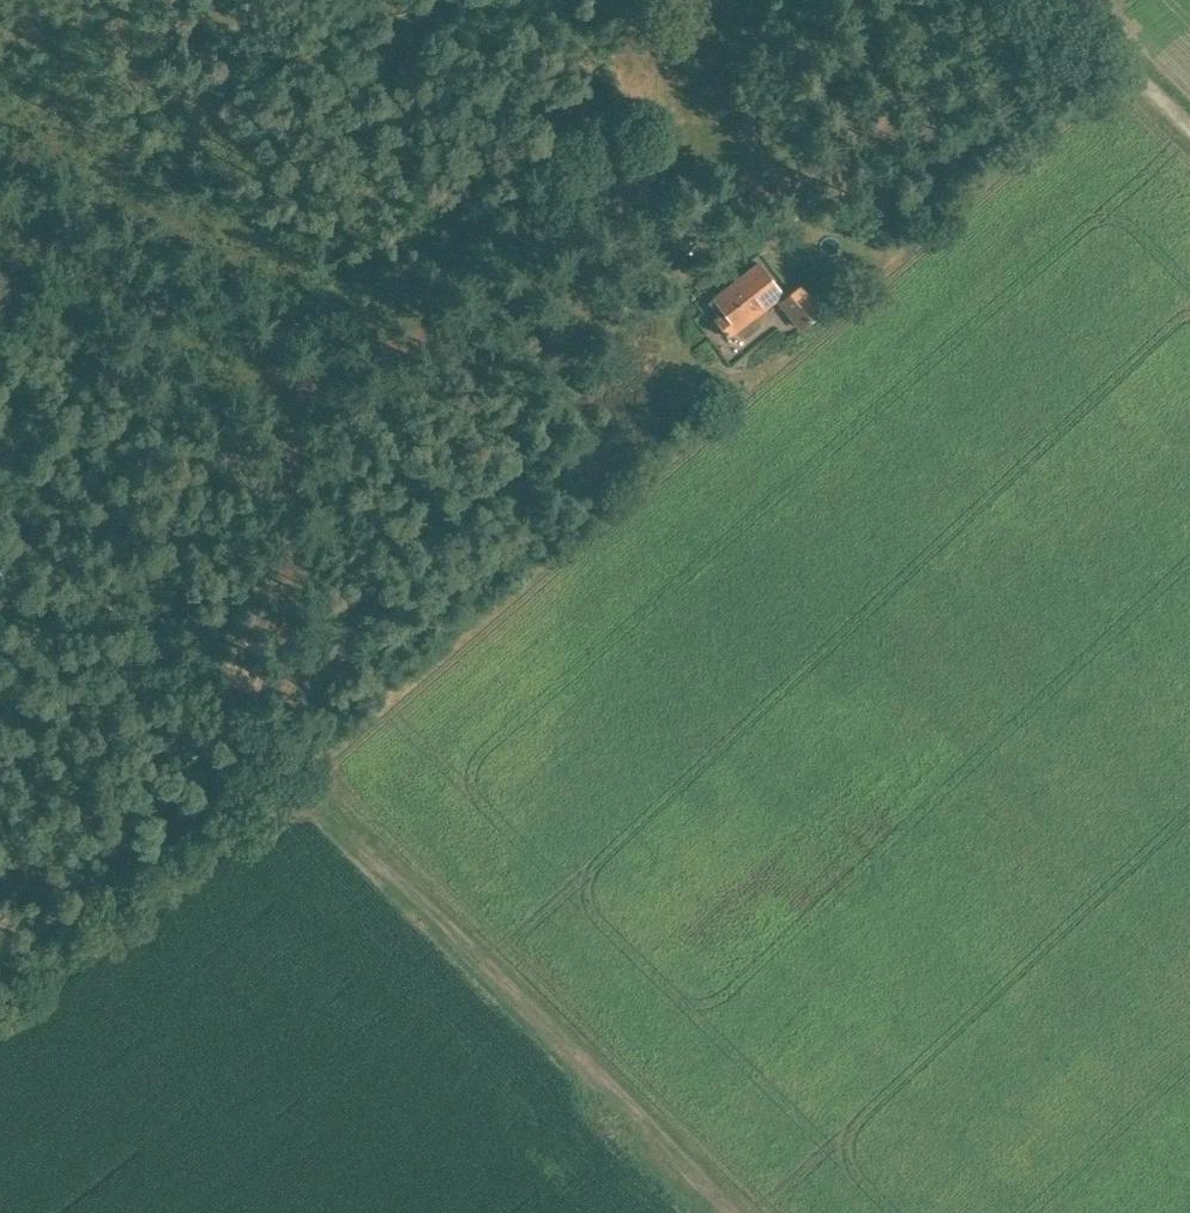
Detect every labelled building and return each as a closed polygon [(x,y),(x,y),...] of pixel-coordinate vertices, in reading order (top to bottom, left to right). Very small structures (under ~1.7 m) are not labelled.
[(784,293),(774,281),(759,262),(708,302),(720,317),(716,320),(729,337),(784,293)] [(780,304),(801,331),(824,313),(804,286),(780,304)]
